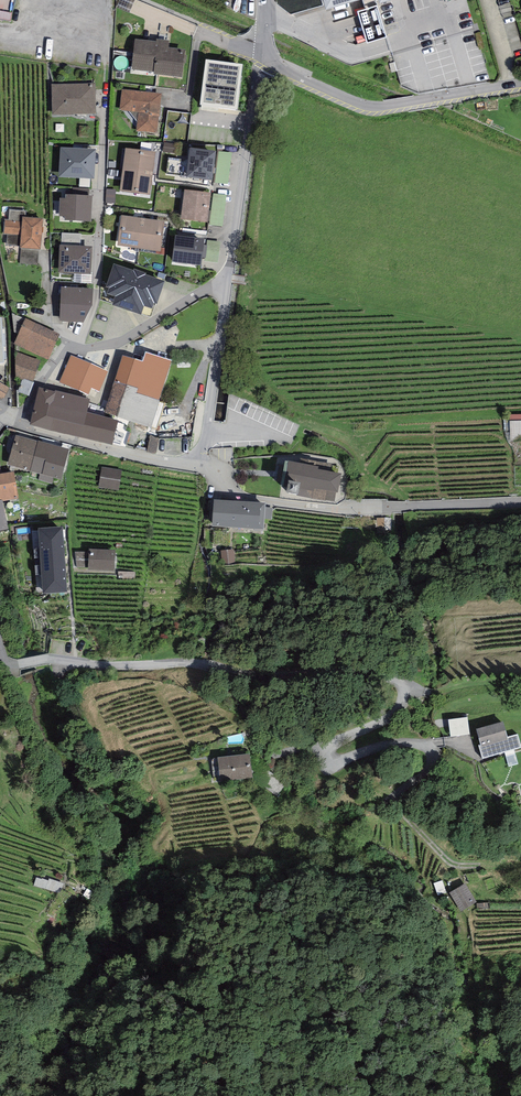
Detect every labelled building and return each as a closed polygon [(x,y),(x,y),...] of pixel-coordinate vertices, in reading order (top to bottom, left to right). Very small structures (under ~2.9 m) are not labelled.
[(12,20),(13,14),(0,12),(0,18),(12,20)] [(136,39),(132,69),(154,72),(153,74),(182,78),(186,49),(168,47),(169,41),(157,39),(156,42),(136,39)] [(244,64),(206,59),(200,105),(238,110),(244,64)] [(96,83),(52,84),(52,115),(96,114),(96,83)] [(162,93),(122,89),(120,110),(129,111),(137,121),(137,131),(157,133),(162,93)] [(192,115),(166,111),(162,140),(188,143),(192,115)] [(61,147),(59,177),(94,179),(95,149),(61,147)] [(216,151),(190,147),(186,177),(212,181),(216,151)] [(122,170),(153,174),(156,152),(125,148),(122,170)] [(153,174),(122,170),(120,191),(150,195),(153,174)] [(210,193),(184,189),(180,218),(206,222),(210,193)] [(65,216),(65,220),(91,221),(92,195),(66,194),(65,198),(65,216)] [(7,234),(7,245),(20,246),(20,248),(21,248),(39,249),(40,249),(42,219),(25,218),(25,211),(11,210),(10,220),(5,220),(4,234),(7,234)] [(139,249),(144,218),(121,215),(117,246),(139,249)] [(144,218),(139,249),(161,251),(165,221),(144,218)] [(62,245),(80,246),(81,234),(62,233),(62,245)] [(204,239),(175,235),(172,262),(201,266),(202,258),(203,245),(204,239)] [(62,245),(59,245),(58,272),(91,274),(92,246),(80,246),(62,245)] [(38,265),(39,249),(21,248),(20,263),(38,265)] [(133,270),(114,263),(106,287),(109,288),(107,294),(115,296),(112,305),(141,315),(144,306),(152,309),(154,303),(157,304),(165,280),(146,274),(147,272),(134,268),(133,270)] [(93,288),(61,287),(60,321),(83,322),(92,305),(93,288)] [(60,336),(25,320),(14,344),(48,360),(60,336)] [(172,360),(145,352),(143,361),(122,355),(105,412),(151,428),(160,401),(159,400),(172,360)] [(40,362),(16,353),(15,377),(22,381),(20,394),(28,396),(33,383),(40,362)] [(89,395),(91,388),(99,391),(108,372),(71,355),(59,382),(89,395)] [(9,388),(0,382),(0,398),(1,399),(2,398),(4,398),(9,388)] [(55,391),(39,387),(35,403),(86,416),(87,412),(90,399),(55,390),(55,391)] [(86,416),(35,403),(30,425),(81,438),(86,416)] [(112,445),(118,420),(87,412),(86,416),(81,438),(112,445)] [(509,416),(511,441),(520,441),(520,415),(509,416)] [(30,471),(38,441),(16,435),(8,464),(30,471)] [(159,439),(150,435),(147,451),(156,453),(159,439)] [(69,449),(38,441),(30,471),(40,474),(39,479),(52,483),(53,477),(61,479),(69,449)] [(281,493),(334,502),(339,474),(316,470),(316,467),(283,462),(278,487),(282,488),(281,493)] [(122,470),(102,467),(99,487),(119,490),(122,470)] [(9,529),(3,501),(19,498),(14,472),(1,474),(0,474),(0,530),(9,529)] [(265,503),(213,500),(212,526),(264,529),(264,518),(265,508),(265,507),(265,503)] [(273,508),(265,507),(265,508),(264,518),(271,519),(273,508)] [(43,594),(67,592),(63,526),(38,528),(39,548),(33,549),(34,559),(40,558),(40,565),(35,565),(36,592),(43,591),(43,594)] [(115,550),(89,549),(89,552),(75,552),(77,567),(88,567),(88,570),(114,571),(115,550)] [(235,564),(234,549),(221,550),(222,565),(235,564)] [(468,716),(448,719),(450,737),(470,734),(468,716)] [(503,721),(477,729),(481,745),(479,745),(483,758),(520,748),(517,734),(507,737),(503,721)] [(249,754),(218,757),(221,781),(252,777),(249,754)] [(63,882),(37,875),(34,885),(59,893),(63,882)] [(464,883),(449,893),(461,912),(476,902),(464,883)]
